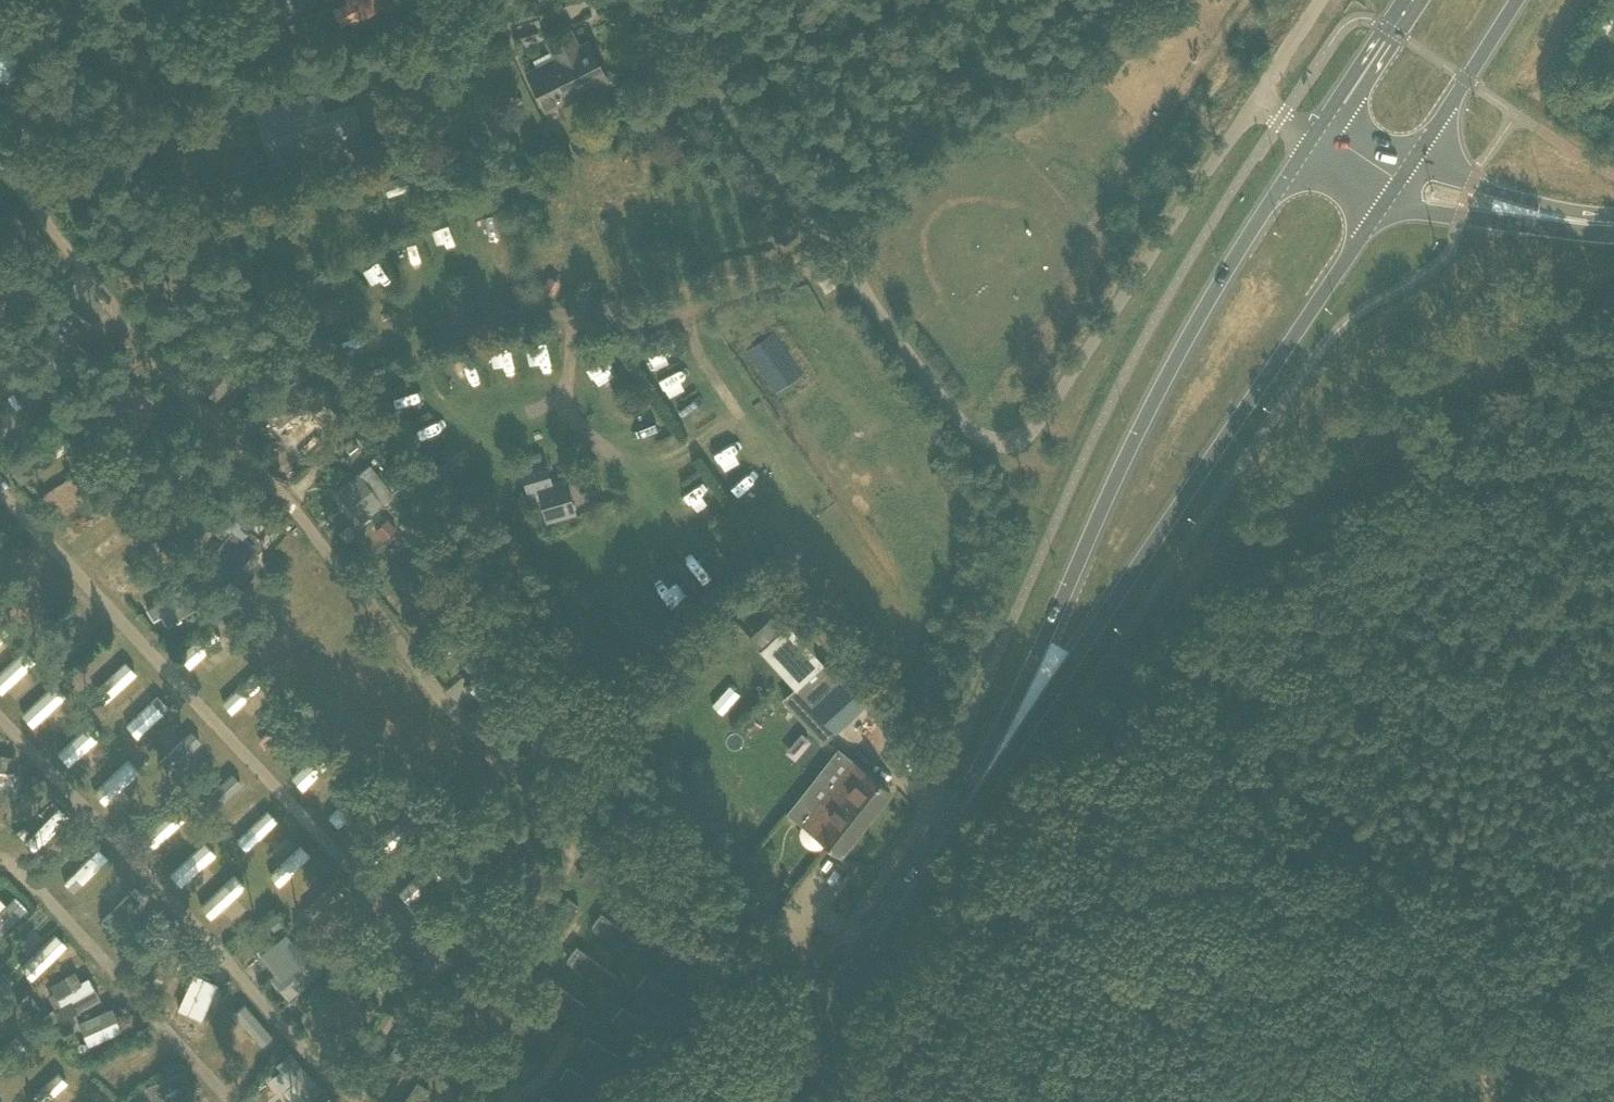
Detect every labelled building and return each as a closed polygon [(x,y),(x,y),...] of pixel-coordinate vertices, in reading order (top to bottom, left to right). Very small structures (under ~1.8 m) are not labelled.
[(351,2),(335,9),(342,22),(358,14),(358,16),(379,6),(376,0),(350,0),(351,2)] [(545,109),(563,100),(559,92),(603,70),(588,40),(578,45),(570,28),(547,40),(555,56),(527,71),(545,109)] [(0,36),(0,72),(6,79),(26,61),(1,35),(0,36)] [(404,266),(421,259),(413,239),(396,245),(404,266)] [(65,336),(76,344),(91,324),(68,306),(52,326),(65,336)] [(50,356),(73,374),(89,353),(76,344),(65,336),(50,356)] [(541,371),(551,369),(545,338),(535,340),(541,371)] [(490,350),(496,371),(513,366),(507,346),(490,350)] [(452,363),(456,387),(477,383),(472,359),(452,363)] [(154,401),(146,394),(122,376),(107,397),(119,406),(140,420),(154,401)] [(12,411),(5,396),(0,399),(0,417),(12,411)] [(112,475),(121,466),(111,456),(102,464),(112,475)] [(538,486),(552,482),(547,461),(520,469),(527,492),(539,489),(538,486)] [(393,495),(370,465),(338,490),(361,519),(393,495)] [(565,478),(552,482),(538,486),(539,489),(547,519),(575,512),(565,478)] [(232,529),(243,536),(258,517),(234,499),(219,520),(232,529)] [(217,549),(241,566),(256,546),(243,536),(232,529),(217,549)] [(443,579),(420,551),(399,569),(423,596),(443,579)] [(112,578),(129,590),(136,581),(119,569),(112,578)] [(151,618),(159,613),(165,623),(201,601),(187,579),(143,606),(151,618)] [(787,625),(760,649),(796,688),(822,664),(787,625)] [(61,634),(50,644),(61,656),(72,646),(61,634)] [(531,641),(523,648),(532,659),(541,652),(531,641)] [(123,659),(92,688),(104,701),(135,671),(123,659)] [(838,732),(866,706),(831,664),(802,694),(838,732)] [(155,693),(125,724),(137,736),(168,705),(155,693)] [(54,750),(65,763),(104,732),(93,719),(54,750)] [(128,758),(92,789),(104,802),(140,771),(128,758)] [(827,841),(841,852),(889,790),(851,760),(808,815),(809,815),(803,823),(800,827),(800,832),(800,836),(802,841),(806,844),(810,847),(815,847),(819,847),(824,845),(827,841)] [(267,811),(237,838),(244,846),(274,820),(267,811)] [(144,849),(176,827),(167,814),(135,836),(144,849)] [(180,886),(217,852),(205,838),(167,872),(180,886)] [(301,844),(267,872),(277,883),(310,855),(301,844)] [(98,846),(61,878),(71,889),(107,856),(98,846)] [(25,905),(12,893),(4,902),(0,898),(0,933),(25,905)] [(764,924),(774,913),(763,904),(753,915),(764,924)] [(274,930),(284,923),(277,914),(267,921),(274,930)] [(642,943),(602,914),(592,928),(632,957),(642,943)] [(254,957),(291,996),(319,969),(283,930),(254,957)] [(617,976),(577,947),(567,961),(607,990),(617,976)] [(175,1007),(199,1018),(215,981),(191,970),(175,1007)] [(88,976),(51,996),(62,1016),(99,996),(88,976)] [(586,1005),(546,976),(536,990),(576,1019),(586,1005)] [(215,985),(207,1003),(216,1007),(224,989),(215,985)] [(263,1044),(275,1033),(244,1001),(232,1013),(263,1044)] [(75,1020),(86,1044),(121,1028),(109,1004),(75,1020)] [(558,1036),(519,1011),(509,1025),(549,1051),(558,1036)] [(418,1045),(403,1034),(379,1070),(393,1080),(418,1045)] [(0,1051),(0,1069),(23,1045),(14,1036),(0,1051)] [(536,1065),(496,1040),(487,1054),(527,1080),(536,1065)] [(289,1101),(291,1101),(302,1093),(308,1099),(322,1086),(290,1051),(264,1074),(289,1101)] [(153,1099),(189,1083),(182,1068),(146,1085),(153,1099)] [(57,1095),(67,1077),(56,1071),(46,1088),(57,1095)] [(418,1082),(404,1101),(426,1101),(433,1092),(418,1082)]
